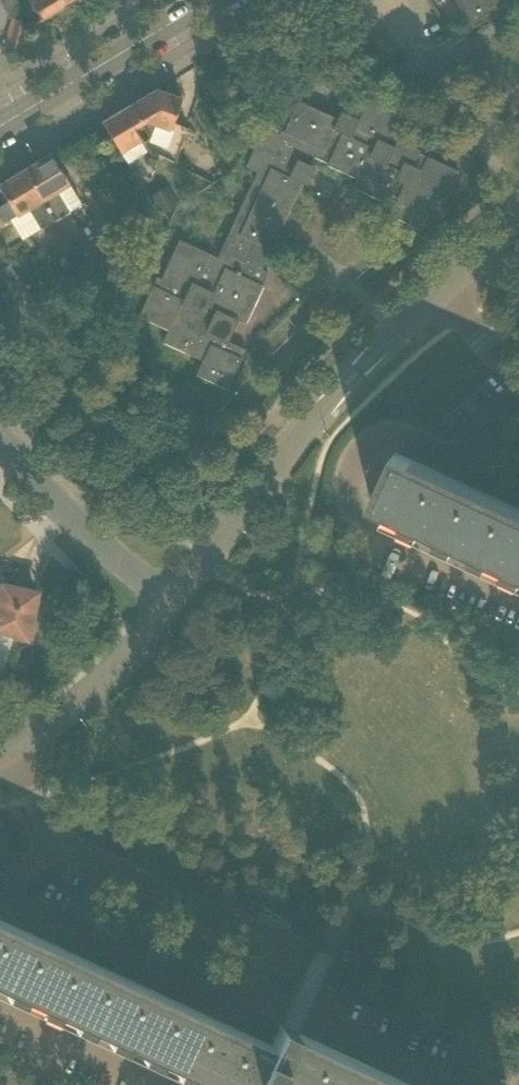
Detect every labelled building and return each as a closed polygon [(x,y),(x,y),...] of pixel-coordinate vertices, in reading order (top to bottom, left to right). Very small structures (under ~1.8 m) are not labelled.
[(74,0),(30,0),(42,20),(74,0)] [(476,23),(503,7),(499,0),(462,0),(476,23)] [(27,39),(30,28),(27,23),(12,19),(3,51),(18,55),(22,52),(28,54),(32,40),(27,39)] [(181,98),(157,89),(155,89),(129,105),(141,124),(149,137),(154,123),(170,129),(181,98)] [(311,165),(315,157),(328,163),(327,164),(358,179),(354,187),(393,206),(389,215),(421,229),(435,199),(444,203),(459,171),(419,152),(420,150),(398,139),(394,146),(386,142),(400,111),(360,93),(351,112),(342,108),(337,119),(280,93),(246,166),(257,171),(242,205),(283,224),(302,183),(307,185),(315,167),(311,165)] [(139,141),(139,140),(132,129),(141,124),(129,105),(102,122),(120,151),(121,152),(139,141)] [(155,166),(159,154),(151,151),(146,163),(155,166)] [(81,203),(69,183),(51,153),(24,169),(55,220),(69,211),(69,210),(81,203)] [(39,229),(55,220),(24,169),(0,184),(0,189),(7,201),(16,215),(10,219),(23,239),(39,229)] [(160,215),(164,213),(178,204),(169,186),(150,197),(160,215)] [(7,201),(0,206),(0,214),(5,222),(10,219),(16,215),(7,201)] [(196,374),(196,375),(227,389),(245,349),(228,341),(238,320),(245,323),(269,272),(262,269),(283,224),(242,205),(218,257),(179,239),(161,278),(157,276),(139,316),(168,330),(163,342),(202,360),(196,374)] [(16,302),(27,295),(11,264),(0,270),(0,275),(9,291),(16,302)] [(0,296),(0,312),(16,302),(9,291),(0,296)] [(195,388),(191,386),(185,384),(169,418),(179,423),(195,388)] [(397,452),(373,505),(518,573),(518,508),(397,452)] [(26,637),(36,593),(0,585),(0,631),(26,637)] [(254,1036),(0,919),(0,984),(219,1084),(252,1084),(256,1077),(272,1084),(412,1084),(298,1032),(306,1016),(270,1000),(254,1036)]
